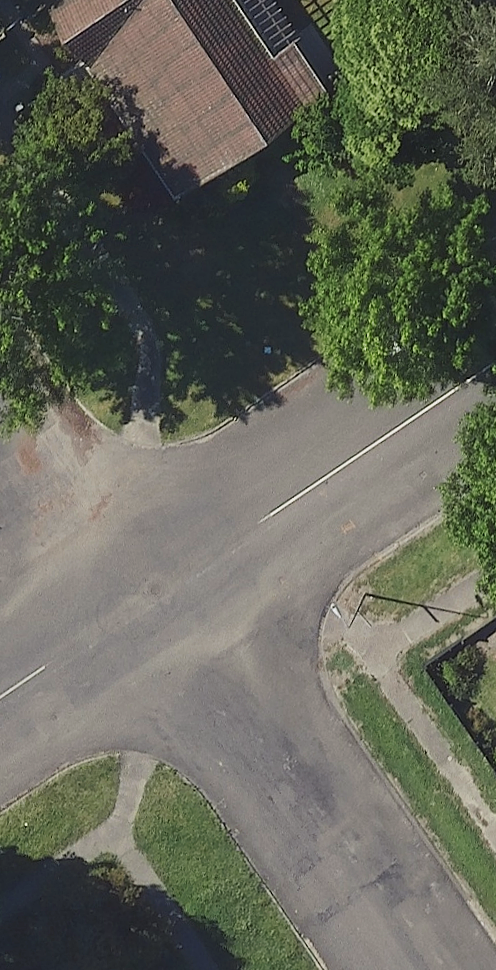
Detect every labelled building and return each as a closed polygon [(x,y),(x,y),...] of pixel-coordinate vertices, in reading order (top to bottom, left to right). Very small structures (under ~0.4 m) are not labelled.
[(163,165),(288,83),(234,0),(55,0),(163,165)]
